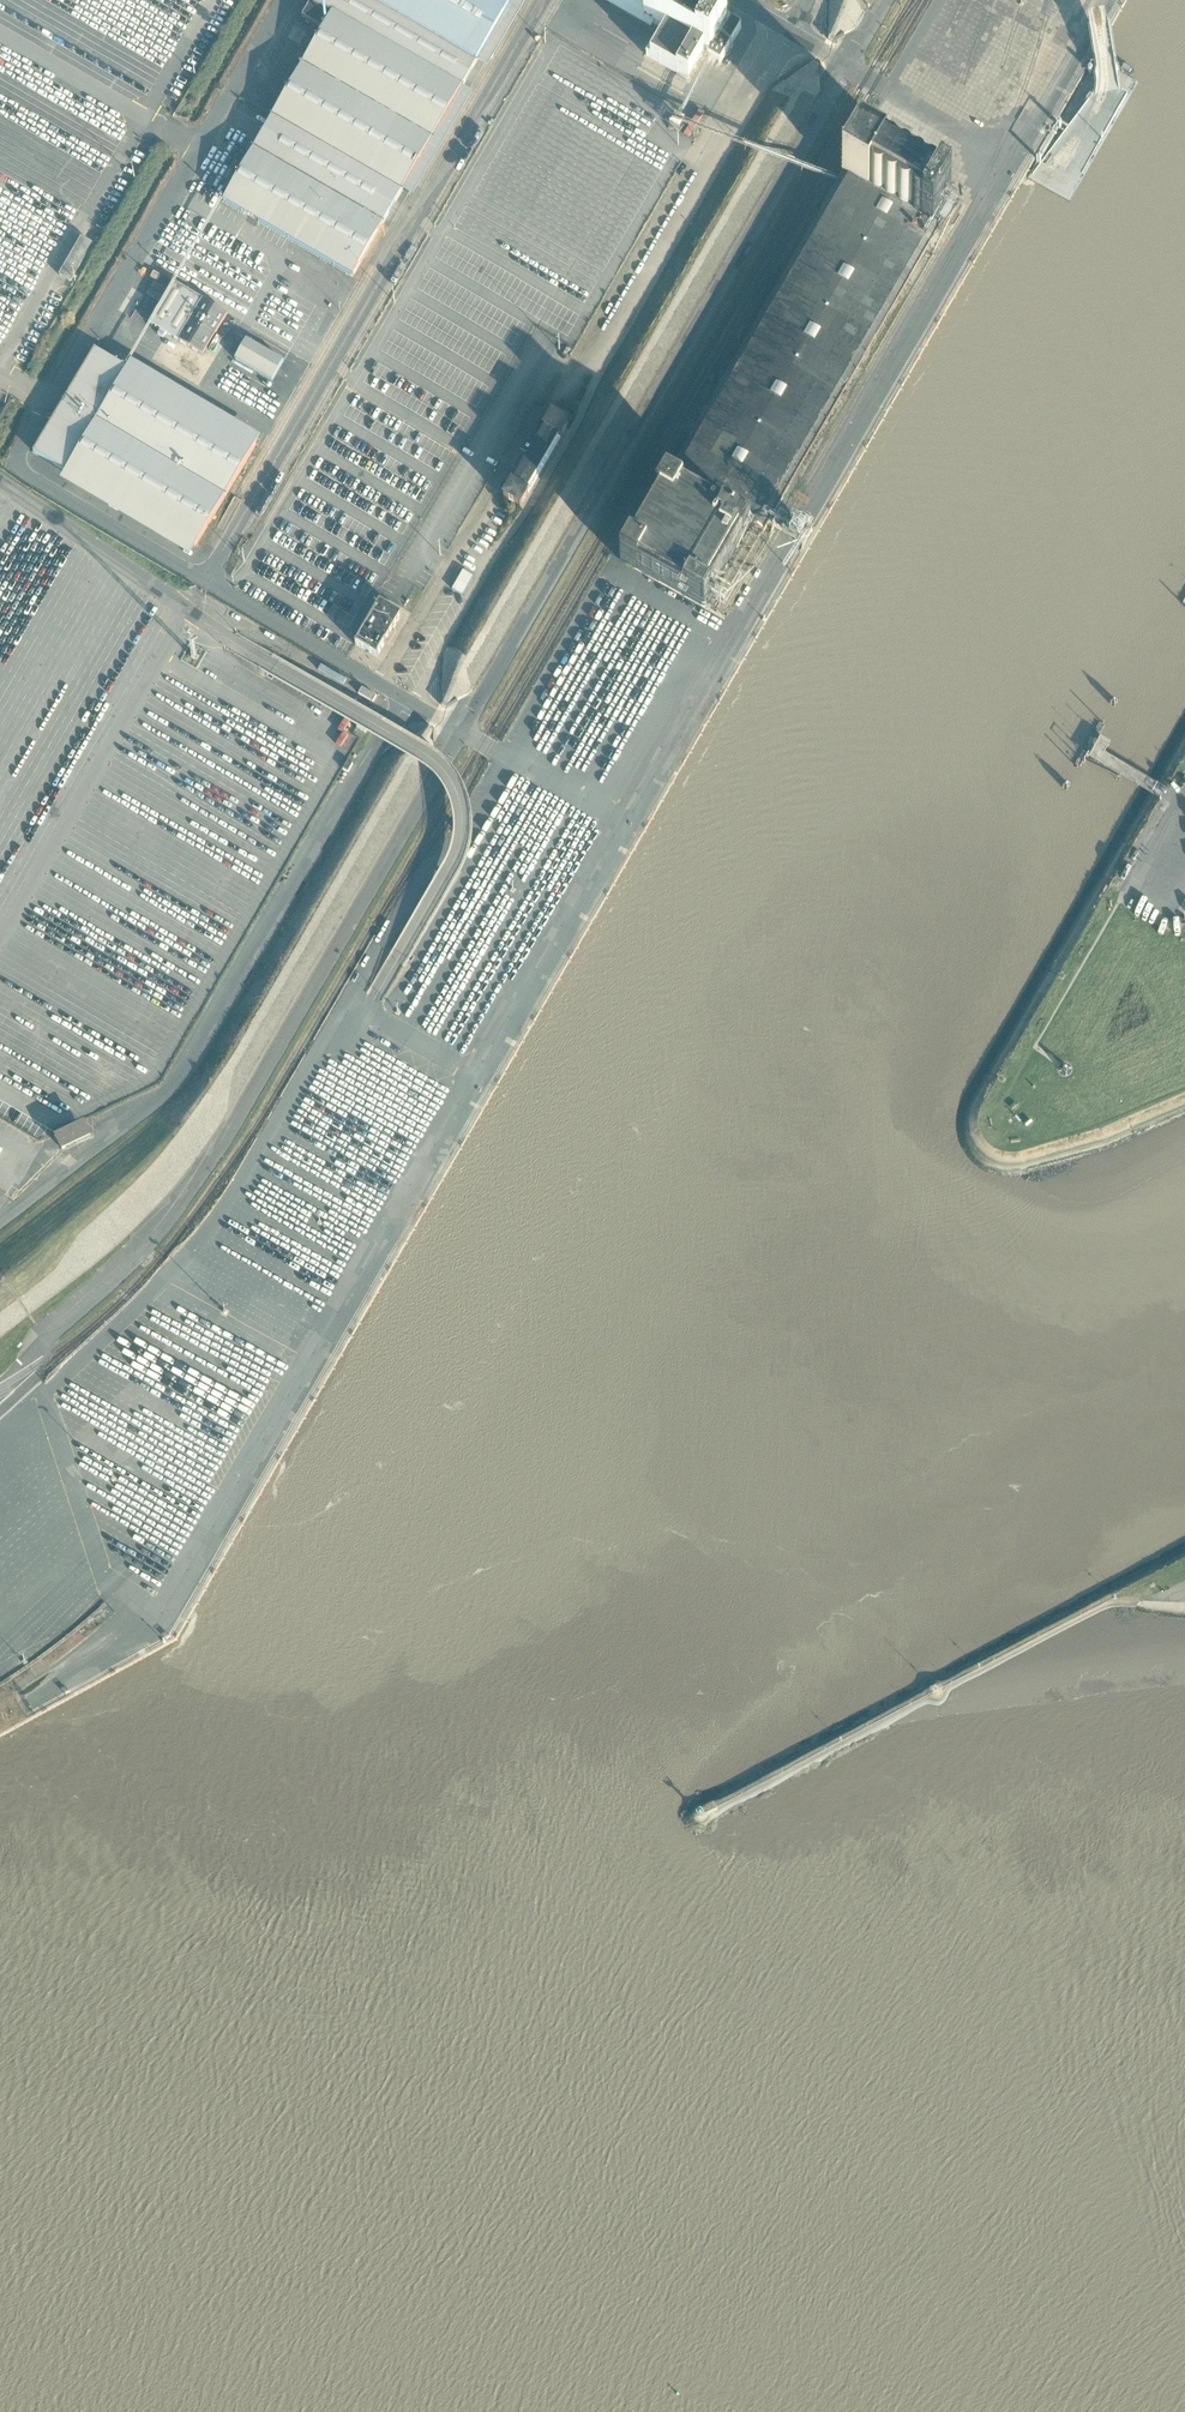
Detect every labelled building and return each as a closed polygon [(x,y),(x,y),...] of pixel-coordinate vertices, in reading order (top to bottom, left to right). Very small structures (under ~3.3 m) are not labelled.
[(206,0),(147,0),(157,20),(144,19),(142,51),(131,46),(130,64),(124,76),(138,77),(138,88),(154,97),(206,0)] [(352,282),(403,194),(463,92),(517,0),(313,0),(301,20),(324,32),(221,206),(352,282)] [(737,33),(680,0),(583,0),(582,2),(604,13),(600,20),(629,37),(627,41),(695,80),(704,64),(716,71),(737,33)] [(678,150),(682,147),(675,142),(669,142),(666,138),(666,139),(654,146),(647,146),(643,144),(643,152),(638,159),(631,159),(629,157),(629,161),(635,165),(631,171),(627,171),(629,174),(629,186),(635,191),(624,190),(628,193),(628,215),(622,215),(622,227),(628,223),(630,225),(639,212),(639,200),(642,202),(678,150)] [(952,197),(861,146),(843,177),(933,228),(952,197)] [(666,486),(750,534),(761,540),(938,231),(933,228),(843,177),(666,486)] [(73,219),(44,202),(45,192),(40,201),(26,192),(20,203),(19,202),(13,201),(1,212),(7,217),(0,220),(0,316),(3,317),(6,325),(16,321),(73,219)] [(81,237),(62,277),(74,283),(94,243),(81,237)] [(312,273),(306,285),(337,300),(343,288),(312,273)] [(202,355),(225,316),(172,285),(149,323),(202,355)] [(241,359),(275,380),(287,361),(252,340),(241,359)] [(71,480),(199,556),(268,440),(140,364),(136,371),(102,351),(41,453),(75,473),(71,480)] [(523,511),(572,424),(555,414),(535,450),(529,447),(523,458),(529,461),(505,501),(523,511)] [(666,486),(620,568),(703,615),(750,534),(666,486)] [(463,594),(475,576),(465,570),(453,588),(463,594)] [(380,656),(401,616),(379,605),(358,645),(380,656)] [(89,1127),(59,1140),(65,1154),(95,1141),(89,1127)]
